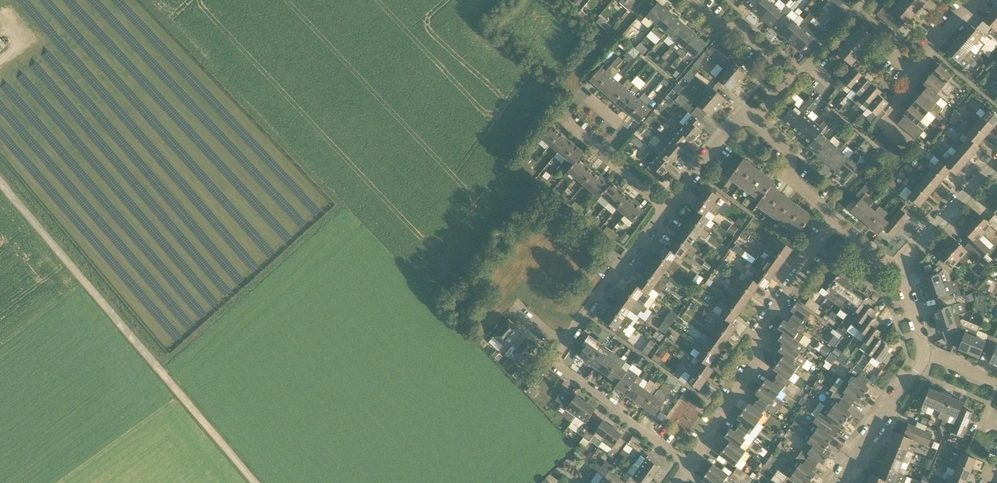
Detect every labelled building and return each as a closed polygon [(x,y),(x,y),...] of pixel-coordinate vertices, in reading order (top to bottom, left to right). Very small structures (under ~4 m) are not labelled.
[(620,2),(628,10),(637,0),(622,0),(620,2)] [(754,8),(762,0),(745,0),(754,8)] [(779,0),(762,0),(754,8),(752,11),(762,19),(775,5),(779,0)] [(884,3),(880,0),(879,0),(876,4),(875,4),(871,9),(877,14),(881,9),(879,8),(884,3)] [(923,5),(917,0),(903,0),(901,2),(915,14),(923,5)] [(653,8),(649,4),(639,15),(644,19),(641,22),(651,31),(668,11),(659,2),(653,8)] [(789,8),(772,27),(781,36),(794,21),(787,15),(792,10),(793,11),(798,5),(795,2),(789,8)] [(915,14),(901,2),(893,12),(905,22),(907,24),(915,14)] [(828,4),(824,9),(829,12),(833,7),(828,4)] [(775,5),(762,19),(772,27),(789,8),(786,5),(782,11),(775,5)] [(905,22),(893,12),(885,5),(881,9),(877,14),(897,32),(905,22)] [(668,11),(651,31),(661,39),(678,19),(668,11)] [(984,20),(980,25),(989,33),(993,29),(996,32),(996,31),(996,16),(992,11),(984,20)] [(791,44),(811,22),(814,17),(810,13),(799,26),(794,21),(781,36),(791,44)] [(601,17),(597,22),(601,26),(605,21),(601,17)] [(678,19),(661,39),(664,41),(668,36),(675,42),(688,27),(678,19)] [(811,22),(791,44),(801,53),(807,46),(811,50),(825,34),(811,22)] [(970,24),(962,34),(975,45),(982,36),(985,38),(989,33),(980,25),(976,30),(970,24)] [(875,38),(862,26),(853,36),(867,48),(875,38)] [(697,36),(688,27),(675,42),(682,48),(677,53),(680,55),(697,36)] [(975,45),(962,34),(954,43),(972,58),(975,55),(980,49),(975,45)] [(707,44),(697,36),(680,55),(683,58),(688,53),(695,59),(707,44)] [(867,48),(853,36),(845,45),(859,57),(867,48)] [(637,47),(644,53),(649,47),(642,41),(640,44),(639,44),(637,47)] [(954,43),(949,48),(946,52),(964,68),(968,63),(972,58),(954,43)] [(859,57),(845,45),(838,54),(834,50),(831,54),(839,62),(842,58),(851,66),(859,57)] [(713,46),(707,53),(711,56),(717,49),(713,46)] [(634,47),(628,54),(633,58),(634,59),(640,52),(634,47)] [(657,52),(653,57),(657,61),(662,56),(657,52)] [(599,88),(616,68),(623,60),(619,56),(606,71),(601,67),(590,80),(599,88)] [(659,63),(664,68),(669,63),(663,58),(659,63)] [(700,58),(694,65),(699,69),(703,65),(702,60),(700,58)] [(972,58),(968,63),(973,67),(976,62),(972,58)] [(747,75),(734,64),(727,72),(741,84),(744,80),(743,80),(747,75)] [(952,92),(952,91),(956,94),(959,91),(948,81),(953,76),(940,65),(932,75),(952,92)] [(607,95),(618,82),(614,78),(619,71),(616,68),(599,88),(607,95)] [(670,72),(676,78),(680,73),(674,68),(670,72)] [(852,90),(864,76),(854,68),(837,88),(842,92),(847,86),(852,90)] [(741,84),(727,72),(723,69),(716,77),(732,92),(737,86),(738,87),(741,84)] [(688,72),(684,77),(690,82),(694,77),(688,72)] [(659,73),(655,76),(661,81),(664,77),(659,73)] [(948,96),(952,92),(932,75),(924,84),(928,87),(937,95),(941,90),(948,96)] [(864,76),(852,90),(857,94),(852,100),(856,104),(873,84),(864,76)] [(615,102),(632,82),(628,79),(623,85),(618,82),(607,95),(615,102)] [(623,109),(635,96),(640,89),(632,82),(615,102),(623,109)] [(678,84),(673,90),(678,94),(683,88),(678,84)] [(882,92),(873,84),(856,104),(853,107),(857,110),(860,108),(866,101),(871,105),(879,95),(882,92)] [(927,87),(920,96),(940,113),(943,109),(936,104),(941,98),(937,95),(928,87),(927,87)] [(706,97),(719,109),(723,105),(722,104),(726,99),(713,88),(706,97)] [(702,102),(698,105),(708,113),(711,116),(716,111),(717,112),(719,109),(706,97),(701,92),(699,95),(699,99),(702,102)] [(623,109),(631,116),(648,97),(645,93),(639,100),(635,96),(623,109)] [(972,93),(969,97),(973,102),(977,97),(972,93)] [(797,94),(793,99),(800,105),(804,101),(797,94)] [(681,106),(686,101),(685,101),(679,95),(675,101),(681,106)] [(873,112),(867,119),(875,126),(886,113),(882,110),(889,103),(883,98),(879,95),(871,105),(868,108),(873,112)] [(792,127),(813,103),(815,101),(810,96),(799,109),(795,105),(797,102),(791,97),(782,108),(787,113),(782,119),(792,127)] [(920,96),(912,105),(925,117),(930,112),(936,117),(940,113),(920,96)] [(631,116),(640,123),(651,110),(647,106),(652,100),(648,97),(631,116)] [(691,105),(686,101),(681,106),(691,114),(695,109),(691,105)] [(813,103),(792,127),(801,136),(814,121),(818,117),(812,112),(817,106),(813,103)] [(841,104),(837,108),(842,112),(846,108),(841,104)] [(993,128),(996,123),(996,115),(984,104),(981,108),(986,113),(982,118),(993,128)] [(909,109),(904,114),(905,116),(910,120),(914,124),(919,127),(924,131),(928,127),(921,121),(925,117),(912,105),(909,109)] [(693,116),(684,126),(697,137),(702,132),(697,128),(701,123),(693,116)] [(905,116),(898,124),(902,128),(910,120),(905,116)] [(801,136),(811,144),(821,133),(830,123),(831,121),(827,117),(820,126),(814,121),(801,136)] [(969,122),(985,137),(993,128),(982,118),(978,123),(972,118),(972,119),(969,122)] [(910,120),(902,128),(907,132),(914,124),(910,120)] [(672,132),(675,129),(667,122),(664,125),(667,128),(672,132)] [(970,131),(966,136),(978,146),(985,137),(969,122),(965,127),(970,131)] [(818,156),(830,141),(824,136),(833,126),(830,123),(821,133),(811,144),(808,147),(818,156)] [(640,135),(647,127),(643,124),(636,131),(640,135)] [(914,124),(907,132),(912,136),(919,127),(914,124)] [(547,150),(550,145),(561,133),(553,126),(539,143),(547,150)] [(675,135),(685,143),(688,139),(693,143),(697,137),(684,126),(675,135)] [(919,127),(912,136),(916,140),(924,131),(919,127)] [(681,148),(685,143),(675,135),(672,132),(667,128),(664,131),(667,133),(661,140),(680,157),(685,151),(681,148)] [(879,145),(886,136),(882,132),(874,141),(879,145)] [(550,145),(558,152),(569,140),(561,133),(550,145)] [(640,149),(644,144),(635,136),(631,142),(640,149)] [(883,149),(891,140),(886,136),(879,145),(883,149)] [(955,143),(972,157),(980,148),(978,146),(966,136),(968,138),(964,143),(959,138),(955,143)] [(569,140),(558,152),(566,159),(576,147),(574,144),(569,140)] [(653,144),(650,147),(659,155),(668,163),(671,159),(676,162),(680,157),(661,140),(655,146),(653,144)] [(883,149),(888,153),(896,144),(891,140),(883,149)] [(830,141),(818,156),(828,164),(845,145),(842,142),(837,147),(830,141)] [(952,146),(952,147),(957,151),(953,156),(964,166),(972,157),(955,143),(952,146)] [(888,153),(893,157),(900,148),(896,144),(888,153)] [(850,159),(849,158),(843,152),(847,147),(845,145),(828,164),(838,173),(850,159)] [(573,165),(574,165),(579,159),(584,153),(576,147),(566,159),(573,165)] [(647,151),(650,153),(644,160),(663,176),(668,171),(664,167),(668,163),(659,155),(650,147),(647,151)] [(893,157),(897,161),(905,152),(900,148),(893,157)] [(850,159),(838,173),(847,181),(859,166),(852,160),(854,158),(856,159),(860,154),(856,150),(849,158),(850,159)] [(938,153),(934,157),(939,161),(942,156),(938,153)] [(924,156),(920,161),(921,161),(926,165),(930,161),(924,156)] [(943,180),(951,171),(939,161),(934,157),(934,156),(930,161),(926,165),(943,180)] [(956,175),(964,166),(953,156),(949,161),(942,156),(939,161),(951,171),(956,175)] [(571,184),(576,178),(588,164),(585,161),(583,163),(579,159),(574,165),(573,165),(563,177),(571,184)] [(739,186),(753,166),(744,159),(736,170),(730,179),(739,186)] [(918,165),(923,169),(928,174),(924,179),(935,189),(943,180),(926,165),(921,161),(918,165)] [(523,168),(528,172),(531,168),(526,164),(523,168)] [(576,178),(584,185),(594,173),(590,169),(592,167),(588,164),(576,178)] [(730,179),(736,170),(730,166),(720,179),(726,184),(730,179)] [(750,193),(764,173),(753,166),(739,186),(750,193)] [(536,172),(531,168),(528,172),(533,176),(536,172)] [(599,177),(594,173),(584,185),(591,192),(604,177),(600,175),(599,177)] [(761,201),(771,186),(775,182),(764,173),(750,193),(761,201)] [(873,176),(869,181),(874,185),(875,184),(878,181),(873,176)] [(935,189),(924,179),(920,184),(911,176),(907,181),(911,184),(927,198),(935,189)] [(604,177),(591,192),(599,199),(602,195),(610,186),(605,182),(607,180),(604,177)] [(549,188),(553,184),(547,180),(544,184),(549,188)] [(893,180),(888,185),(892,189),(897,184),(893,180)] [(602,195),(610,202),(622,188),(618,185),(617,187),(612,183),(610,186),(602,195)] [(927,198),(911,184),(907,188),(912,192),(908,197),(919,207),(927,198)] [(767,213),(781,193),(771,186),(761,201),(757,206),(767,213)] [(554,188),(551,193),(559,199),(563,195),(554,188)] [(625,191),(622,188),(610,202),(617,209),(628,196),(623,193),(625,191)] [(707,188),(699,198),(719,212),(719,211),(724,214),(727,210),(715,202),(719,197),(707,188)] [(857,204),(851,211),(860,219),(870,207),(874,202),(865,195),(866,194),(861,190),(852,199),(857,204)] [(777,220),(791,201),(781,193),(767,213),(777,220)] [(571,201),(567,198),(563,195),(559,199),(567,205),(571,201)] [(628,196),(617,209),(625,215),(637,201),(634,198),(632,200),(628,196)] [(996,215),(996,199),(995,197),(987,206),(996,215)] [(692,208),(697,211),(705,216),(709,211),(715,216),(719,212),(699,198),(692,208)] [(577,210),(580,205),(575,201),(572,206),(577,210)] [(637,201),(625,215),(633,222),(644,210),(639,206),(640,204),(637,201)] [(788,228),(802,208),(791,201),(777,220),(788,228)] [(585,209),(580,205),(577,210),(582,213),(585,209)] [(870,227),(884,210),(880,206),(875,211),(870,207),(860,219),(870,227)] [(798,235),(812,216),(802,208),(788,228),(798,235)] [(889,223),(883,229),(893,237),(910,217),(901,209),(889,223)] [(884,210),(870,227),(879,234),(883,229),(889,223),(884,219),(888,213),(884,210)] [(710,220),(705,216),(697,211),(690,221),(710,235),(713,230),(706,225),(710,220)] [(977,212),(969,221),(983,234),(985,234),(986,235),(988,235),(988,234),(989,234),(990,233),(989,231),(988,229),(991,226),(977,212)] [(593,222),(596,218),(591,214),(588,218),(593,222)] [(739,217),(736,222),(742,227),(745,222),(739,217)] [(601,222),(596,218),(593,222),(598,226),(601,222)] [(690,221),(683,231),(696,239),(699,234),(706,239),(710,235),(690,221)] [(969,221),(961,230),(970,238),(971,238),(972,240),(968,244),(975,251),(980,256),(983,258),(986,255),(989,252),(990,250),(982,243),(983,242),(979,239),(983,234),(969,221)] [(738,229),(732,225),(727,231),(733,235),(738,229)] [(609,234),(612,230),(607,226),(604,231),(609,234)] [(614,238),(617,234),(612,230),(609,234),(614,238)] [(744,230),(740,235),(747,240),(751,235),(744,230)] [(682,232),(676,240),(696,254),(699,249),(692,244),(696,239),(683,231),(682,232)] [(952,240),(945,247),(960,260),(963,263),(964,264),(972,256),(971,255),(975,251),(968,244),(964,248),(956,241),(953,238),(952,240)] [(670,250),(669,250),(677,255),(682,259),(682,258),(685,254),(692,259),(696,254),(676,240),(670,250)] [(770,241),(767,246),(786,259),(793,249),(781,241),(777,246),(770,241)] [(665,246),(658,256),(677,270),(680,266),(673,261),(677,255),(669,250),(670,250),(665,246)] [(770,255),(766,260),(779,269),(786,259),(767,246),(763,250),(770,255)] [(938,255),(937,256),(938,257),(941,259),(947,265),(943,269),(946,272),(949,275),(954,270),(952,269),(955,265),(956,266),(958,267),(960,266),(963,263),(960,260),(945,247),(938,255)] [(696,254),(701,258),(704,253),(699,249),(696,254)] [(980,256),(975,251),(971,255),(972,256),(976,260),(980,256)] [(756,261),(752,265),(772,279),(779,269),(766,260),(760,255),(756,261)] [(677,270),(658,256),(651,266),(663,275),(667,270),(673,275),(677,270)] [(737,261),(745,267),(749,263),(740,256),(737,261)] [(721,262),(716,269),(720,271),(725,265),(721,262)] [(752,280),(760,285),(764,289),(772,279),(752,265),(749,270),(756,275),(752,280)] [(951,281),(949,275),(946,272),(943,269),(939,265),(938,266),(936,269),(924,272),(925,278),(923,279),(926,289),(951,282),(951,281)] [(651,266),(644,276),(663,289),(666,285),(659,280),(663,275),(651,266)] [(833,272),(822,288),(830,293),(841,278),(833,272)] [(697,274),(693,281),(698,285),(703,279),(697,274)] [(644,291),(656,299),(663,289),(644,276),(637,285),(644,291)] [(760,285),(752,280),(747,277),(744,282),(737,277),(734,281),(753,295),(760,285)] [(827,297),(827,298),(834,303),(848,283),(846,281),(841,278),(830,293),(827,297)] [(970,284),(975,288),(980,283),(974,279),(970,284)] [(734,296),(746,305),(753,295),(734,281),(730,286),(737,291),(734,296)] [(632,282),(625,292),(648,308),(649,309),(656,299),(644,291),(637,285),(632,282)] [(951,282),(926,289),(930,300),(939,297),(941,302),(955,298),(953,292),(954,292),(951,282)] [(848,283),(834,303),(841,308),(842,307),(855,288),(848,283)] [(985,283),(982,290),(987,292),(990,285),(985,283)] [(964,287),(963,290),(964,293),(968,294),(970,292),(971,289),(970,286),(967,285),(964,287)] [(848,314),(863,293),(855,288),(842,307),(841,309),(848,314)] [(625,292),(618,302),(631,311),(639,317),(643,311),(647,314),(650,310),(649,309),(648,308),(625,292)] [(848,314),(855,320),(866,304),(867,303),(870,299),(863,293),(848,314)] [(972,293),(966,295),(968,302),(974,300),(972,293)] [(720,301),(739,314),(746,305),(734,296),(730,301),(723,296),(720,301)] [(821,306),(810,298),(805,304),(805,305),(816,313),(818,309),(821,306)] [(960,314),(957,304),(955,298),(941,302),(943,308),(933,311),(936,322),(959,315),(960,314)] [(723,310),(720,315),(732,324),(739,314),(720,301),(716,305),(723,310)] [(618,302),(611,311),(630,325),(633,320),(627,316),(631,311),(618,302)] [(791,318),(806,329),(808,326),(806,321),(812,314),(797,303),(791,310),(795,313),(791,318)] [(855,320),(851,325),(858,330),(859,330),(873,309),(870,307),(866,304),(855,320)] [(873,309),(859,330),(866,335),(877,320),(873,318),(877,312),(873,309)] [(611,327),(611,330),(626,341),(635,329),(630,325),(611,311),(604,321),(611,327)] [(675,317),(668,313),(665,318),(671,323),(675,317)] [(708,315),(705,319),(711,323),(714,319),(708,315)] [(959,315),(936,322),(940,333),(942,332),(944,337),(952,335),(957,336),(960,331),(962,325),(959,315)] [(510,318),(495,336),(505,344),(519,327),(510,318)] [(803,334),(806,329),(791,318),(787,323),(784,320),(778,328),(782,331),(784,332),(800,343),(800,342),(799,342),(804,335),(803,334)] [(714,319),(711,323),(730,337),(737,327),(732,324),(725,319),(721,324),(714,319)] [(865,343),(869,346),(880,331),(876,328),(880,323),(877,320),(862,341),(865,343)] [(711,338),(723,347),(730,337),(711,323),(707,328),(714,333),(711,338)] [(595,325),(592,330),(599,334),(602,330),(595,325)] [(967,327),(962,325),(960,331),(957,336),(954,344),(959,347),(958,349),(969,353),(978,332),(967,327)] [(843,336),(847,330),(844,328),(842,330),(838,328),(836,331),(842,335),(843,336)] [(657,329),(653,335),(660,340),(664,334),(657,329)] [(833,329),(831,332),(833,334),(839,338),(842,335),(836,331),(833,329)] [(873,357),(883,342),(880,339),(884,334),(880,331),(865,352),(873,357)] [(978,332),(969,353),(979,358),(983,348),(988,350),(994,337),(988,335),(978,331),(978,332)] [(804,347),(800,343),(784,332),(779,339),(782,342),(784,343),(799,354),(804,347)] [(839,338),(833,334),(827,342),(833,347),(839,338)] [(514,352),(523,361),(538,344),(528,335),(514,352)] [(582,351),(579,356),(589,363),(602,345),(597,341),(589,335),(582,345),(579,349),(582,351)] [(944,337),(946,343),(954,340),(952,335),(944,337)] [(996,365),(996,346),(996,345),(996,338),(994,337),(988,350),(994,353),(990,362),(996,365)] [(697,343),(716,357),(723,347),(711,338),(707,344),(700,339),(697,343)] [(650,340),(645,347),(651,351),(656,344),(650,340)] [(881,360),(886,364),(893,355),(888,351),(891,347),(883,342),(873,357),(880,362),(881,360)] [(697,343),(693,348),(694,348),(700,353),(697,358),(702,361),(709,366),(716,357),(697,343)] [(807,360),(799,354),(784,343),(779,350),(783,353),(784,354),(799,365),(802,367),(807,360)] [(597,369),(599,370),(611,352),(612,351),(602,345),(589,363),(593,366),(592,367),(593,368),(595,370),(596,369),(597,368),(597,369)] [(829,350),(825,346),(820,353),(824,356),(829,350)] [(836,348),(833,352),(835,354),(839,357),(842,352),(836,348)] [(659,355),(660,356),(666,360),(670,355),(663,350),(659,355)] [(851,355),(844,350),(839,357),(846,362),(848,360),(848,359),(851,355)] [(608,377),(622,358),(612,352),(611,353),(599,370),(608,377)] [(799,365),(784,354),(779,362),(794,373),(799,365)] [(645,360),(639,356),(635,362),(641,366),(645,360)] [(714,370),(709,366),(702,361),(698,367),(683,356),(680,360),(688,366),(687,366),(707,380),(714,370)] [(622,358),(608,377),(618,384),(625,375),(627,373),(621,369),(626,362),(625,361),(622,358)] [(789,380),(794,373),(779,362),(774,369),(789,380)] [(853,369),(861,374),(863,370),(856,365),(853,369)] [(691,376),(687,381),(699,390),(707,380),(687,366),(684,371),(691,376)] [(852,368),(843,381),(864,396),(869,388),(866,385),(869,380),(861,374),(853,369),(852,368)] [(618,384),(616,387),(623,392),(626,394),(639,376),(637,374),(634,373),(629,369),(629,370),(627,372),(627,373),(625,375),(618,384)] [(639,376),(626,394),(635,401),(644,389),(639,385),(643,379),(639,376)] [(668,376),(663,384),(658,390),(663,393),(666,395),(676,382),(668,376)] [(767,379),(761,386),(776,397),(782,401),(787,394),(793,399),(797,393),(787,386),(779,380),(775,378),(773,381),(772,383),(767,379)] [(644,389),(635,401),(645,408),(658,390),(663,384),(658,380),(657,382),(655,384),(650,380),(649,383),(644,389)] [(799,395),(801,396),(804,392),(800,389),(801,388),(791,381),(787,386),(797,393),(799,395)] [(833,385),(830,390),(834,393),(842,399),(851,405),(855,400),(859,403),(864,396),(844,381),(838,389),(833,385)] [(530,385),(526,391),(534,397),(538,392),(530,385)] [(782,405),(782,404),(783,402),(782,401),(776,397),(761,386),(756,394),(759,397),(756,401),(765,408),(774,415),(778,409),(781,408),(782,407),(782,405)] [(923,403),(920,411),(926,413),(928,406),(934,409),(941,393),(939,393),(929,388),(923,403)] [(556,410),(572,422),(576,416),(586,402),(576,395),(575,398),(563,390),(556,400),(561,403),(556,410)] [(655,415),(657,412),(664,403),(668,397),(658,390),(645,408),(655,415)] [(809,395),(804,392),(801,396),(806,400),(809,395)] [(825,406),(846,421),(851,413),(848,410),(851,405),(842,399),(834,393),(825,406)] [(952,398),(941,393),(934,409),(940,411),(938,418),(943,420),(952,398)] [(799,395),(795,400),(798,402),(802,405),(806,400),(801,396),(799,395)] [(952,398),(943,420),(947,422),(954,425),(957,418),(961,408),(963,402),(952,398)] [(743,411),(758,422),(764,415),(762,413),(765,408),(756,401),(752,406),(749,404),(743,411)] [(578,433),(584,437),(591,427),(586,423),(596,409),(586,402),(576,416),(572,422),(572,423),(580,429),(578,433)] [(841,428),(846,421),(825,406),(817,418),(832,429),(835,424),(841,428)] [(957,418),(951,432),(963,437),(973,413),(961,408),(957,418)] [(743,411),(738,419),(741,421),(738,426),(747,433),(751,428),(753,430),(756,425),(758,422),(743,411)] [(923,416),(921,422),(926,425),(929,419),(923,416)] [(813,434),(828,445),(834,438),(828,434),(832,429),(816,418),(808,430),(813,434)] [(603,421),(596,430),(591,427),(584,437),(590,441),(599,447),(613,428),(603,421)] [(796,430),(799,425),(794,421),(791,426),(796,430)] [(904,436),(912,439),(928,446),(933,434),(908,424),(904,436)] [(747,433),(738,426),(734,431),(730,429),(725,436),(729,439),(731,440),(740,447),(746,440),(744,438),(747,433)] [(613,428),(603,442),(612,449),(608,454),(613,458),(620,449),(626,441),(621,437),(622,435),(613,428)] [(808,430),(802,438),(808,442),(823,453),(828,445),(813,434),(808,430)] [(912,439),(904,436),(896,433),(892,444),(914,453),(916,448),(910,446),(912,439)] [(731,440),(725,447),(740,459),(746,451),(740,447),(731,440)] [(828,457),(825,454),(823,453),(808,442),(799,455),(816,467),(819,462),(823,464),(828,457)] [(903,462),(909,464),(914,453),(892,444),(887,455),(903,462)] [(740,459),(725,447),(720,455),(735,466),(740,459)] [(629,454),(623,449),(620,454),(626,458),(629,454)] [(953,457),(951,462),(971,470),(976,459),(962,453),(960,460),(953,457)] [(640,467),(653,477),(660,468),(647,458),(646,459),(641,455),(635,464),(640,467)] [(799,455),(790,467),(810,482),(816,474),(812,471),(816,467),(799,455)] [(884,462),(883,466),(905,475),(907,470),(900,468),(903,462),(887,455),(884,462)] [(768,461),(765,466),(770,469),(773,465),(768,461)] [(923,470),(928,472),(932,463),(927,461),(923,465),(923,470)] [(953,476),(967,482),(971,470),(951,462),(951,463),(949,467),(955,470),(953,476)] [(722,482),(723,482),(728,476),(713,465),(707,472),(722,482)] [(878,477),(892,482),(904,482),(905,482),(907,477),(905,476),(905,475),(883,466),(878,477)] [(604,477),(602,475),(606,470),(602,467),(591,482),(590,480),(589,481),(593,482),(613,482),(604,476),(604,477)] [(633,477),(641,482),(649,482),(653,477),(640,467),(633,477)] [(734,472),(743,479),(748,482),(750,482),(753,479),(747,474),(737,467),(734,472)] [(790,478),(796,482),(810,482),(790,467),(789,467),(787,470),(793,474),(790,478)] [(778,470),(775,475),(784,482),(788,477),(778,470)] [(627,482),(631,476),(632,475),(627,472),(622,478),(627,482)] [(707,472),(702,480),(706,482),(722,482),(707,472)] [(734,472),(730,477),(738,482),(741,482),(743,479),(734,472)] [(931,473),(929,478),(933,480),(936,481),(938,476),(931,473)] [(784,482),(775,475),(771,480),(776,482),(783,482),(784,482)] [(868,482),(892,482),(878,477),(871,475),(868,482)]
